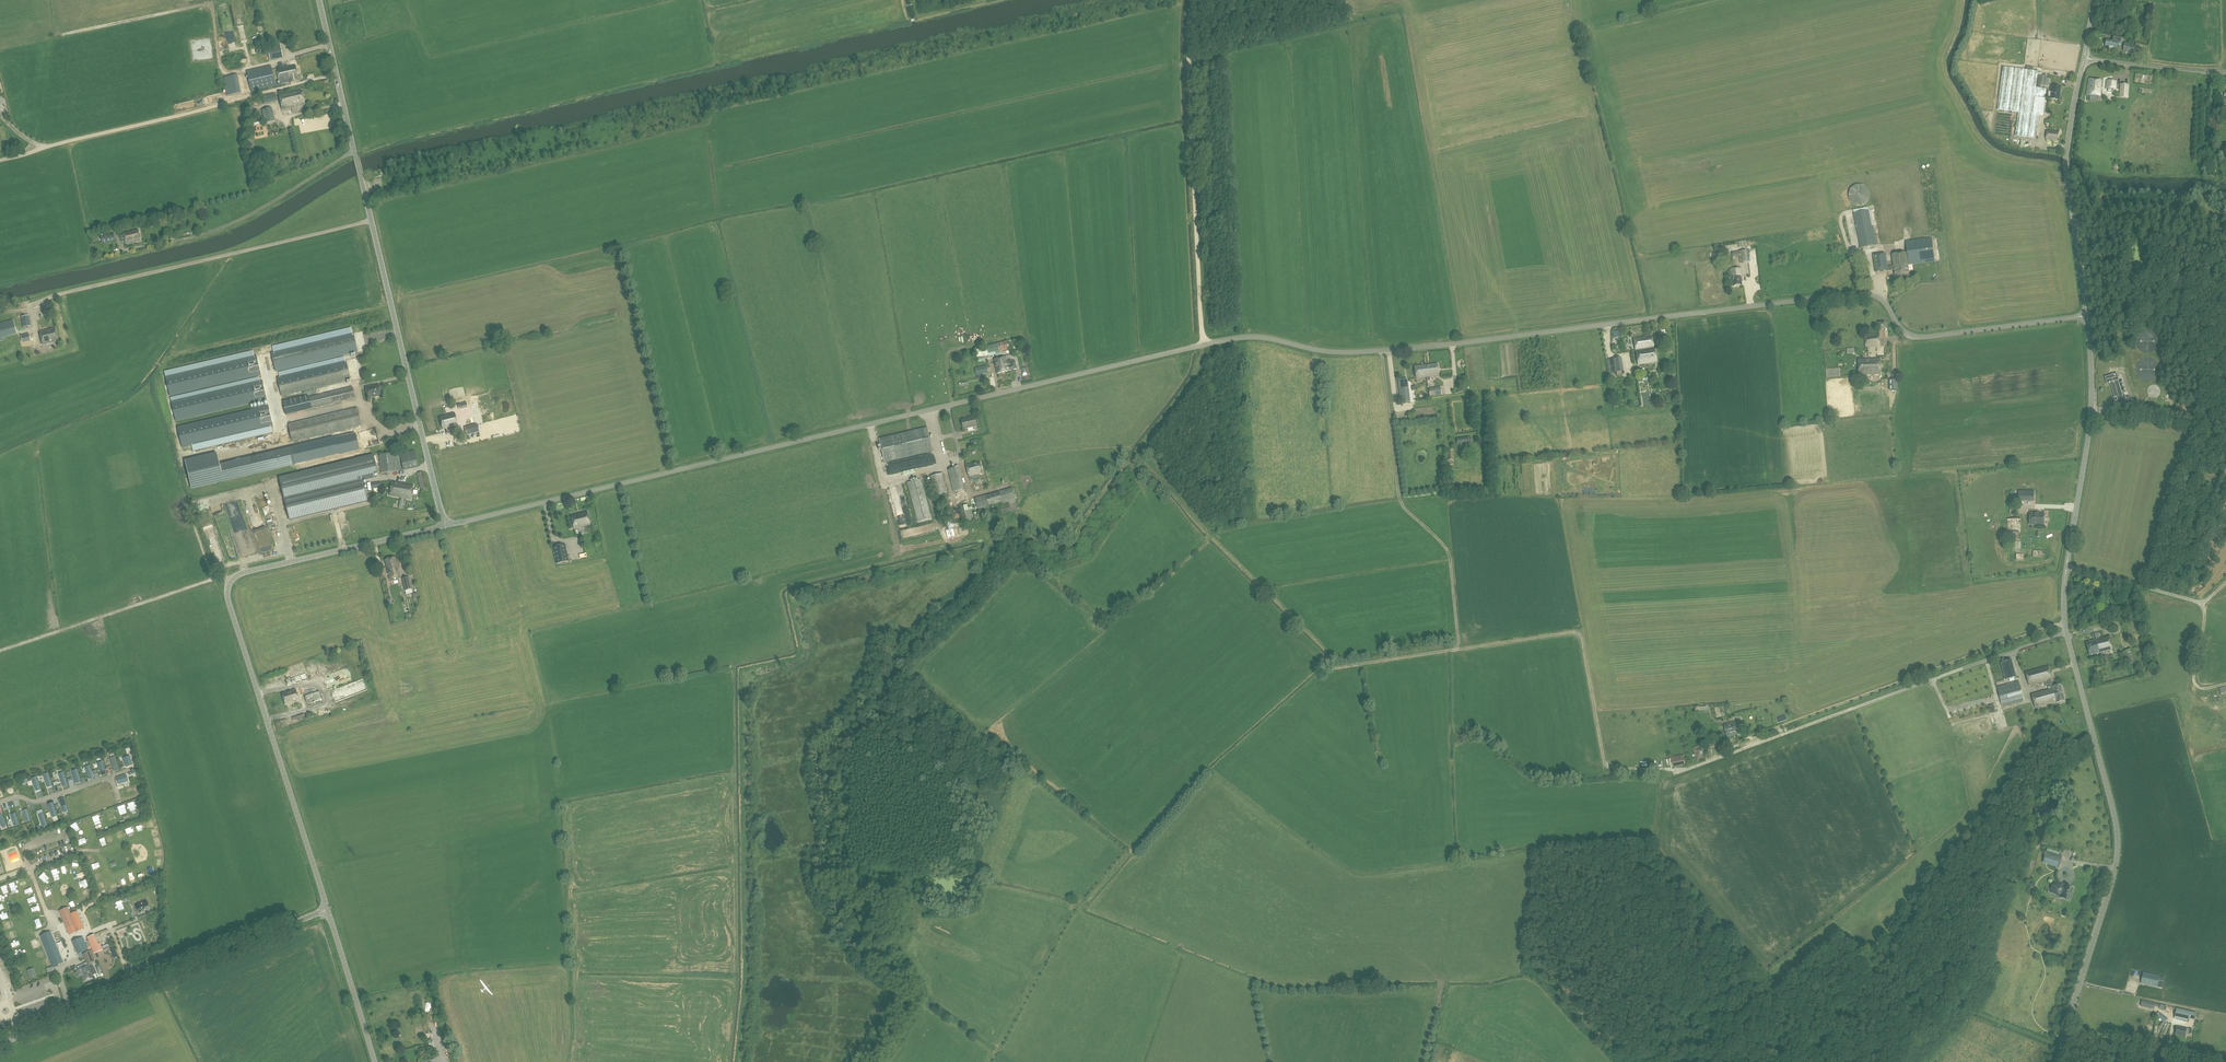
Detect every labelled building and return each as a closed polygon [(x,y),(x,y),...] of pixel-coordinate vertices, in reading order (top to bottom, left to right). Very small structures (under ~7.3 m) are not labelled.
[(2116,37),(2115,41),(2112,40),(2107,39),(2105,46),(2117,49),(2118,44),(2122,45),(2123,38),(2116,37)] [(274,44),(275,47),(264,49),(266,55),(269,54),(270,60),(283,57),(280,43),(274,44)] [(2123,51),(2133,54),(2135,46),(2124,44),(2123,51)] [(251,92),(275,86),(272,71),(270,65),(246,71),(251,92)] [(272,71),(275,86),(299,81),(298,77),(295,65),(285,67),(272,71)] [(2038,121),(2039,115),(2043,115),(2046,89),(2040,88),(2041,85),(2047,86),(2048,76),(2042,75),(2038,75),(2037,88),(2036,88),(2038,71),(2003,67),(1997,109),(2019,112),(2016,136),(2027,138),(2036,139),(2038,121)] [(224,77),(227,95),(241,93),(237,75),(224,77)] [(2089,79),(2086,95),(2100,96),(2102,80),(2089,79)] [(2106,88),(2116,89),(2116,84),(2116,81),(2115,81),(2106,80),(2106,88)] [(2128,99),(2129,85),(2120,84),(2119,98),(2128,99)] [(2051,99),(2059,100),(2061,87),(2051,86),(2050,91),(2052,91),(2051,99)] [(301,90),(279,95),(282,110),(305,105),(301,90)] [(271,108),(262,110),(265,123),(274,121),(271,108)] [(2216,120),(2213,120),(2210,120),(2209,121),(2213,128),(2215,129),(2217,129),(2220,130),(2221,128),(2216,120)] [(2046,140),(2057,141),(2058,132),(2047,130),(2046,140)] [(1851,202),(1855,205),(1860,206),(1864,204),(1868,201),(1870,197),(1869,192),(1867,188),(1863,185),(1859,184),(1854,186),(1850,189),(1848,193),(1849,198),(1851,202)] [(1860,248),(1877,245),(1869,210),(1853,213),(1860,248)] [(138,230),(123,233),(126,244),(140,240),(138,230)] [(115,241),(113,233),(100,236),(102,244),(115,241)] [(1906,253),(1908,265),(1934,261),(1931,238),(1905,242),(1907,253),(1906,253)] [(1740,263),(1744,262),(1742,251),(1732,252),(1732,258),(1739,257),(1740,263)] [(1910,275),(1908,265),(1906,253),(1892,255),(1893,265),(1887,266),(1885,253),(1873,255),(1875,272),(1888,271),(1888,270),(1894,269),(1895,278),(1910,275)] [(1730,270),(1731,277),(1732,277),(1733,286),(1742,285),(1741,276),(1742,276),(1741,268),(1730,270)] [(24,328),(31,326),(29,316),(22,317),(24,328)] [(4,340),(3,338),(17,334),(13,320),(0,324),(0,341),(4,340)] [(274,353),(271,354),(275,372),(357,352),(352,333),(351,329),(351,327),(272,346),(273,347),(274,353)] [(58,341),(55,329),(40,332),(43,345),(58,341)] [(2159,343),(2159,341),(2159,339),(2158,337),(2157,335),(2156,333),(2154,331),(2153,330),(2150,329),(2148,329),(2146,329),(2144,329),(2142,330),(2140,331),(2138,333),(2137,335),(2136,337),(2135,339),(2135,341),(2135,343),(2136,345),(2137,347),(2138,349),(2140,350),(2142,352),(2144,352),(2146,353),(2148,353),(2150,352),(2153,352),(2154,350),(2156,349),(2157,347),(2158,345),(2159,343)] [(1880,347),(1879,334),(1865,335),(1865,348),(1880,347)] [(1634,338),(1636,350),(1653,347),(1651,336),(1634,338)] [(996,354),(1016,349),(1014,339),(986,346),(988,354),(995,352),(996,354)] [(1653,347),(1636,350),(1638,365),(1656,362),(1653,347)] [(977,357),(977,358),(985,357),(988,357),(987,349),(976,351),(977,357)] [(253,351),(164,371),(164,373),(165,377),(170,396),(261,374),(257,355),(254,356),(253,352),(253,351)] [(279,377),(277,378),(281,397),(350,380),(346,361),(345,361),(344,357),(278,372),(279,377)] [(1008,364),(1009,371),(1012,370),(1017,369),(1015,363),(1015,361),(1011,362),(1010,359),(1007,360),(1006,357),(994,360),(995,365),(1004,363),(1005,365),(1008,364)] [(2159,371),(2159,369),(2159,367),(2159,365),(2158,363),(2156,361),(2155,360),(2153,358),(2151,358),(2149,357),(2146,357),(2144,358),(2142,358),(2140,360),(2139,361),(2137,363),(2136,365),(2136,367),(2135,369),(2136,371),(2136,374),(2137,375),(2139,377),(2140,379),(2142,380),(2144,381),(2146,381),(2149,381),(2151,381),(2153,380),(2155,379),(2156,377),(2158,375),(2159,374),(2159,371)] [(1620,358),(1613,359),(1608,360),(1610,373),(1615,372),(1617,372),(1617,376),(1622,375),(1621,371),(1622,371),(1620,358)] [(1859,375),(1871,374),(1871,359),(1858,359),(1859,375)] [(1871,359),(1871,374),(1881,374),(1880,359),(1871,359)] [(1009,371),(1008,364),(1005,365),(1004,363),(995,365),(997,373),(1009,371)] [(1437,364),(1425,365),(1427,377),(1426,377),(1427,381),(1430,380),(1430,377),(1439,376),(1437,364)] [(1427,377),(1425,365),(1415,367),(1416,378),(1426,377),(1427,377)] [(988,374),(987,366),(975,368),(976,376),(977,376),(983,375),(988,374)] [(2129,396),(2125,397),(2125,394),(2122,395),(2118,381),(2119,380),(2117,374),(2104,378),(2106,384),(2108,383),(2109,384),(2110,384),(2114,398),(2113,398),(2112,403),(2112,405),(2114,406),(2120,406),(2119,404),(2127,402),(2128,405),(2131,404),(2129,396)] [(259,377),(170,398),(171,402),(175,421),(267,399),(262,380),(260,381),(259,377)] [(977,388),(976,380),(968,381),(967,377),(962,377),(963,381),(958,382),(959,388),(960,388),(960,391),(965,390),(965,387),(971,387),(972,389),(977,388)] [(1410,400),(1408,379),(1397,380),(1400,401),(1410,400)] [(1898,391),(1898,380),(1889,380),(1889,391),(1898,391)] [(2160,392),(2160,391),(2160,390),(2160,389),(2159,388),(2159,387),(2158,386),(2157,385),(2156,385),(2154,384),(2153,384),(2152,385),(2151,385),(2150,386),(2149,387),(2148,388),(2147,389),(2147,390),(2147,391),(2147,392),(2147,394),(2148,395),(2149,396),(2150,397),(2151,397),(2152,398),(2153,398),(2154,398),(2156,398),(2157,397),(2158,397),(2159,396),(2159,395),(2160,394),(2160,392)] [(365,387),(368,398),(381,395),(379,386),(375,387),(375,385),(365,387)] [(306,394),(281,399),(285,419),(333,409),(332,402),(354,398),(351,387),(307,395),(306,394)] [(1430,396),(1441,395),(1441,391),(1436,391),(1435,388),(1429,388),(1430,396)] [(268,406),(177,427),(182,447),(192,445),(193,451),(272,433),(270,427),(273,426),(268,406)] [(448,427),(449,432),(458,430),(457,425),(454,413),(439,417),(442,429),(448,427)] [(969,417),(970,418),(961,420),(964,429),(977,426),(974,416),(969,417)] [(307,436),(345,428),(344,422),(343,422),(342,419),(296,428),(298,437),(307,435),(307,436)] [(479,432),(477,425),(465,428),(467,435),(479,432)] [(879,439),(885,462),(932,451),(927,427),(879,439)] [(355,434),(334,439),(338,455),(359,450),(355,434)] [(313,444),(291,449),(295,465),(316,460),(313,444)] [(286,450),(275,452),(279,468),(290,466),(286,450)] [(418,465),(414,451),(400,454),(404,469),(418,465)] [(378,455),(379,456),(380,470),(381,473),(401,471),(400,461),(399,453),(378,455)] [(217,454),(185,461),(192,489),(238,478),(235,462),(219,465),(217,454)] [(373,455),(279,478),(289,520),(367,501),(362,481),(374,478),(373,474),(377,473),(373,455)] [(919,456),(884,463),(886,472),(920,465),(919,456)] [(983,473),(980,462),(966,465),(969,477),(970,480),(979,478),(978,474),(983,473)] [(964,489),(958,466),(947,469),(953,492),(964,489)] [(416,473),(421,490),(427,488),(424,471),(416,473)] [(947,493),(942,474),(930,477),(935,496),(947,493)] [(931,518),(922,479),(908,482),(918,522),(931,518)] [(389,495),(410,499),(413,485),(392,481),(389,495)] [(895,483),(888,485),(891,502),(899,501),(895,483)] [(990,509),(989,505),(1001,502),(1003,506),(1016,502),(1012,488),(974,498),(978,513),(990,509)] [(2018,500),(2033,500),(2034,492),(2019,491),(2018,500)] [(901,505),(892,507),(895,525),(904,524),(901,505)] [(973,515),(972,509),(965,511),(968,523),(1011,511),(1009,505),(973,515)] [(948,525),(956,523),(952,509),(944,511),(948,525)] [(574,528),(589,525),(586,512),(571,515),(574,528)] [(2040,513),(2040,512),(2030,512),(2029,524),(2038,524),(2039,523),(2044,523),(2044,513),(2040,513)] [(2019,538),(2020,518),(2006,518),(2005,532),(2012,532),(2012,538),(2019,538)] [(2028,541),(2035,539),(2034,531),(2027,532),(2028,541)] [(2020,539),(2012,540),(2012,548),(2020,547),(2020,539)] [(556,564),(568,561),(565,544),(553,547),(556,564)] [(385,560),(389,578),(400,576),(395,557),(385,560)] [(402,579),(404,590),(405,591),(412,589),(409,577),(402,579)] [(2096,640),(2086,643),(2090,655),(2099,653),(2112,650),(2109,637),(2096,640)] [(2123,652),(2128,665),(2135,662),(2130,649),(2123,652)] [(312,687),(305,689),(309,700),(320,697),(318,691),(354,680),(346,656),(306,670),(312,687)] [(2009,679),(2014,678),(2016,677),(2011,659),(2000,662),(2005,680),(2009,679)] [(2031,694),(2035,708),(2057,702),(2057,703),(2065,701),(2061,685),(2053,687),(2050,679),(2051,678),(2048,666),(2025,672),(2029,685),(2047,680),(2050,689),(2031,694)] [(2024,701),(2019,681),(1997,687),(2002,707),(2024,701)] [(282,693),(285,705),(299,700),(295,689),(282,693)] [(1738,721),(1724,724),(1727,737),(1741,733),(1738,721)] [(1706,758),(1701,745),(1692,748),(1697,761),(1706,758)] [(129,754),(122,757),(126,766),(133,764),(129,754)] [(1683,754),(1671,757),(1673,764),(1685,762),(1683,754)] [(115,756),(110,757),(114,771),(119,769),(115,756)] [(102,760),(97,762),(101,775),(106,774),(102,760)] [(89,764),(85,766),(89,779),(93,778),(89,764)] [(77,768),(72,770),(76,783),(81,781),(77,768)] [(63,771),(58,772),(62,786),(67,784),(63,771)] [(48,772),(43,774),(47,787),(52,786),(48,772)] [(126,774),(116,777),(119,784),(128,781),(126,774)] [(37,776),(32,777),(36,791),(41,789),(37,776)] [(119,789),(121,794),(134,790),(133,785),(119,789)] [(64,797),(59,799),(63,812),(68,810),(64,797)] [(53,802),(48,803),(52,817),(57,815),(53,802)] [(26,822),(31,821),(27,808),(23,810),(26,822)] [(15,825),(19,824),(15,812),(11,813),(15,825)] [(43,813),(39,814),(42,827),(47,825),(43,813)] [(74,830),(78,825),(74,821),(70,825),(74,830)] [(2046,851),(2043,862),(2059,867),(2062,856),(2046,851)] [(90,852),(85,854),(87,861),(93,859),(90,852)] [(2065,884),(2064,886),(2054,883),(2051,892),(2057,894),(2061,896),(2060,897),(2060,898),(2066,899),(2070,886),(2065,884)] [(152,886),(149,890),(150,890),(148,894),(152,896),(156,888),(152,886)] [(135,890),(138,898),(144,895),(141,887),(135,890)] [(67,929),(82,923),(77,912),(71,914),(68,908),(60,911),(67,929)] [(53,967),(61,963),(49,933),(40,936),(53,967)] [(94,935),(88,938),(94,953),(102,950),(100,944),(98,945),(94,935)] [(73,942),(78,954),(88,950),(83,937),(73,942)] [(83,954),(87,963),(86,963),(87,964),(94,961),(91,951),(83,954)] [(92,978),(91,975),(96,973),(93,966),(91,962),(87,964),(86,963),(84,964),(85,967),(76,970),(79,976),(81,975),(84,981),(92,978)] [(2157,987),(2159,976),(2160,976),(2143,972),(2140,984),(2157,987)] [(2142,999),(2140,1006),(2154,1009),(2155,1006),(2158,1007),(2159,1006),(2159,1004),(2159,1003),(2142,999)] [(2187,1021),(2189,1012),(2176,1009),(2174,1018),(2187,1021)] [(2165,1022),(2168,1019),(2159,1012),(2156,1016),(2158,1018),(2159,1018),(2160,1018),(2159,1020),(2160,1021),(2161,1019),(2165,1022)] [(2160,1038),(2163,1039),(2169,1025),(2166,1024),(2164,1029),(2163,1029),(2159,1037),(2160,1038)] [(2176,1034),(2185,1036),(2185,1033),(2192,1034),(2193,1030),(2177,1027),(2176,1034)]
